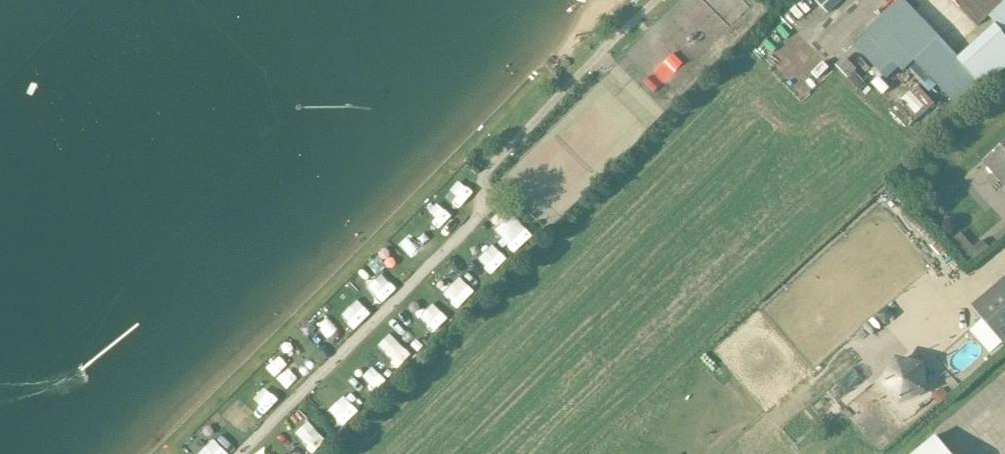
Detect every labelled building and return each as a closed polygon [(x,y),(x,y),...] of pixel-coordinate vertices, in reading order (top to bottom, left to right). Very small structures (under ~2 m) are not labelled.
[(828,13),(841,0),(815,0),(828,13)] [(979,27),(990,16),(996,23),(959,56),(904,0),(901,0),(868,32),(901,67),(904,71),(914,61),(961,109),(1004,68),(1004,0),(952,0),(979,27)] [(901,67),(868,32),(855,44),(888,79),(901,67)] [(847,59),(838,67),(848,77),(856,69),(847,59)] [(983,162),(1004,186),(1004,142),(983,162)] [(501,235),(517,250),(532,234),(516,220),(501,235)] [(992,250),(984,238),(973,246),(963,232),(953,239),(971,264),(992,250)] [(484,251),(470,265),(485,279),(498,265),(484,251)] [(376,302),(393,295),(384,274),(367,281),(376,302)] [(459,274),(443,292),(458,307),(475,289),(459,274)] [(971,305),(1004,344),(1004,276),(971,305)] [(340,313),(354,328),(372,310),(359,296),(340,313)] [(434,331),(448,317),(433,302),(419,316),(434,331)] [(898,361),(886,382),(901,400),(924,390),(922,368),(922,367),(920,366),(898,361)] [(329,406),(341,420),(358,405),(345,391),(329,406)] [(293,439),(306,453),(309,453),(325,439),(311,422),(293,439)] [(937,436),(916,453),(952,453),(937,436)]
